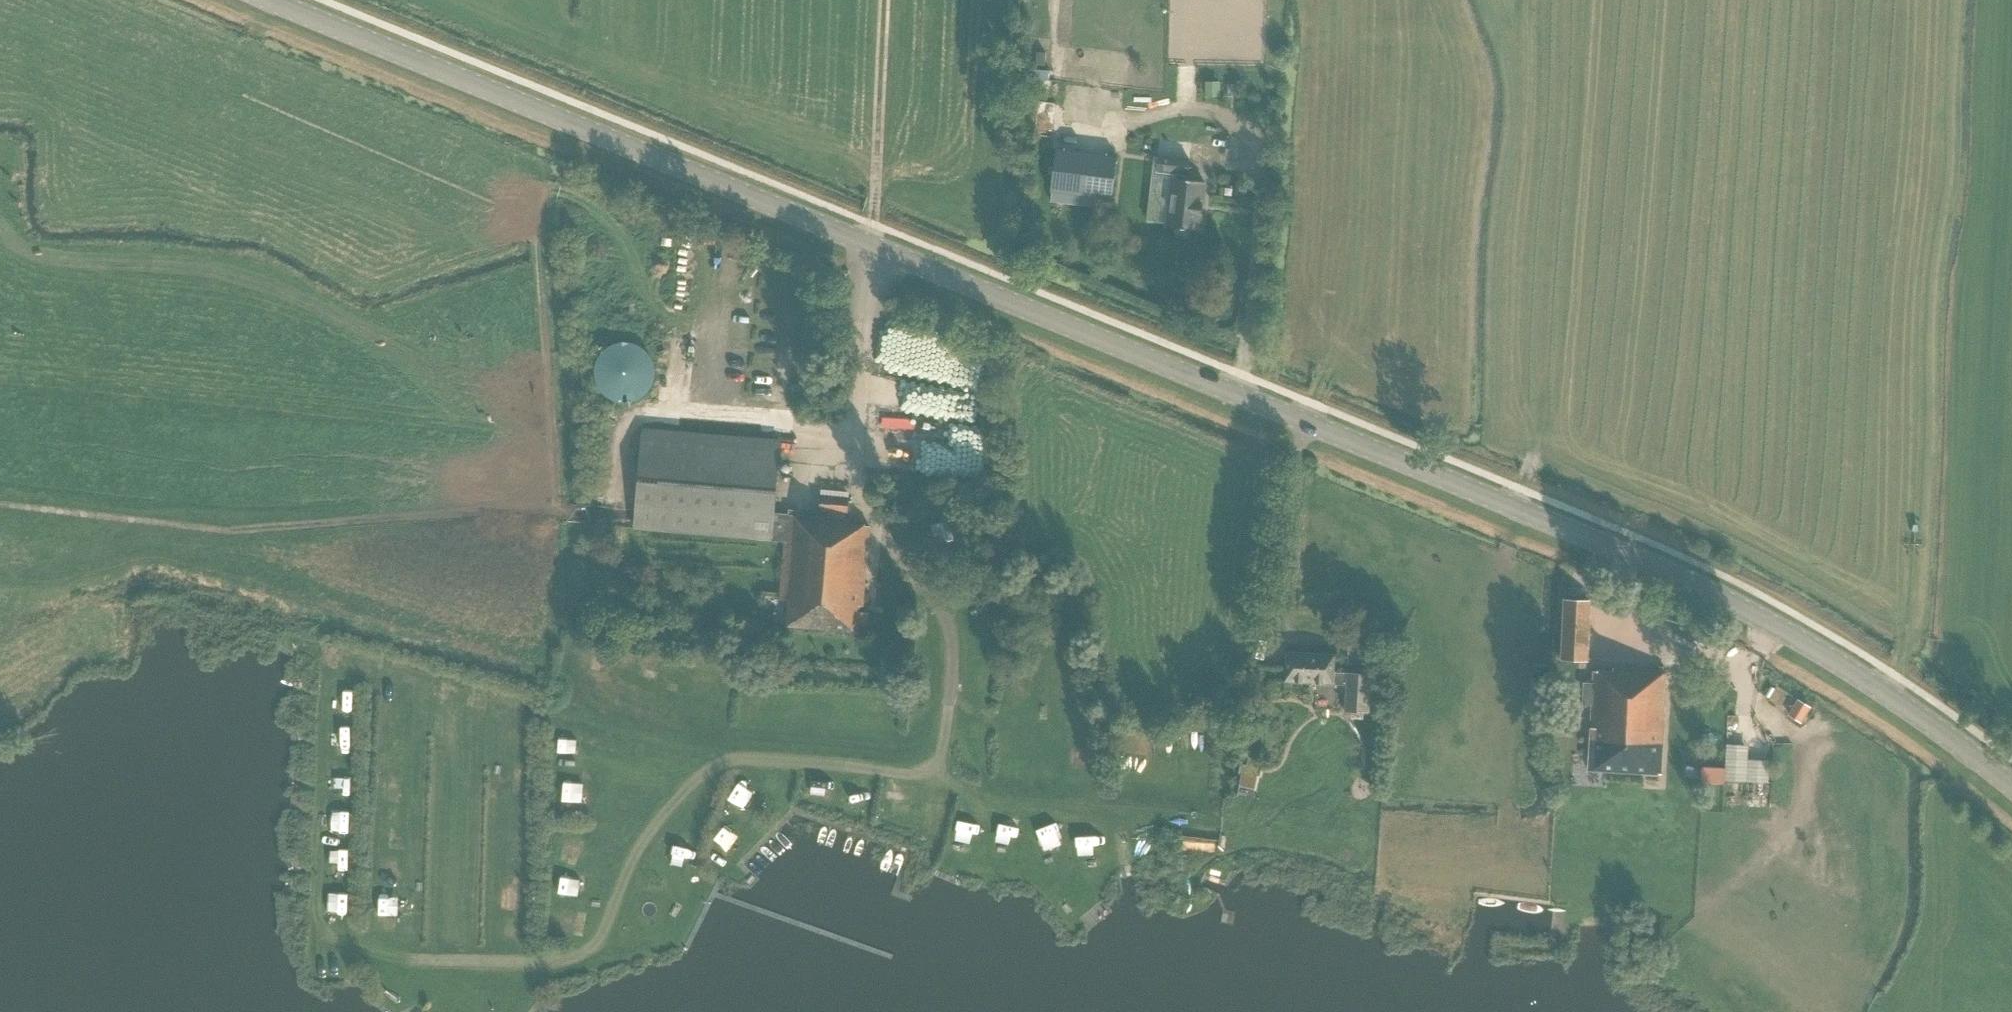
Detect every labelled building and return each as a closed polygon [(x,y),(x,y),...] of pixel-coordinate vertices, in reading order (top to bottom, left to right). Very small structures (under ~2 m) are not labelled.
[(1036,53),(1036,66),(1045,66),(1045,53),(1036,53)] [(1051,191),(1112,199),(1117,157),(1056,150),(1051,191)] [(1202,215),(1203,204),(1205,182),(1187,180),(1189,160),(1159,156),(1157,171),(1173,173),(1166,227),(1176,228),(1175,234),(1179,238),(1185,239),(1189,235),(1190,229),(1199,231),(1202,215)] [(630,342),(624,342),(619,342),(614,344),(609,346),(604,349),(601,353),(598,357),(595,362),(594,367),(593,373),(594,378),(595,383),(598,388),(601,393),(604,396),(609,399),(614,402),(619,403),(624,404),(630,403),(635,402),(640,399),(644,396),(648,393),(651,388),(653,383),(655,378),(655,373),(655,367),(653,362),(651,357),(648,353),(644,349),(640,346),(635,344),(630,342)] [(787,627),(866,633),(868,613),(858,612),(858,606),(862,606),(869,526),(848,524),(849,520),(773,513),(780,440),(643,429),(635,529),(785,542),(780,599),(789,600),(787,627)] [(819,512),(848,514),(849,498),(820,495),(819,512)] [(1564,599),(1561,660),(1587,661),(1590,601),(1564,599)] [(1344,711),(1369,713),(1372,674),(1346,672),(1346,673),(1334,672),(1335,654),(1286,651),(1284,682),(1334,685),(1334,684),(1346,685),(1344,711)] [(1661,774),(1666,671),(1613,668),(1613,672),(1594,671),(1593,683),(1583,683),(1582,705),(1592,705),(1588,770),(1661,774)] [(1791,712),(1801,718),(1808,705),(1797,699),(1791,712)] [(1683,752),(1682,765),(1701,766),(1725,767),(1725,754),(1683,752)] [(1241,772),(1238,786),(1254,789),(1257,775),(1260,776),(1261,767),(1259,767),(1255,766),(1257,758),(1248,757),(1246,764),(1240,763),(1238,772),(1239,772),(1241,772)]
